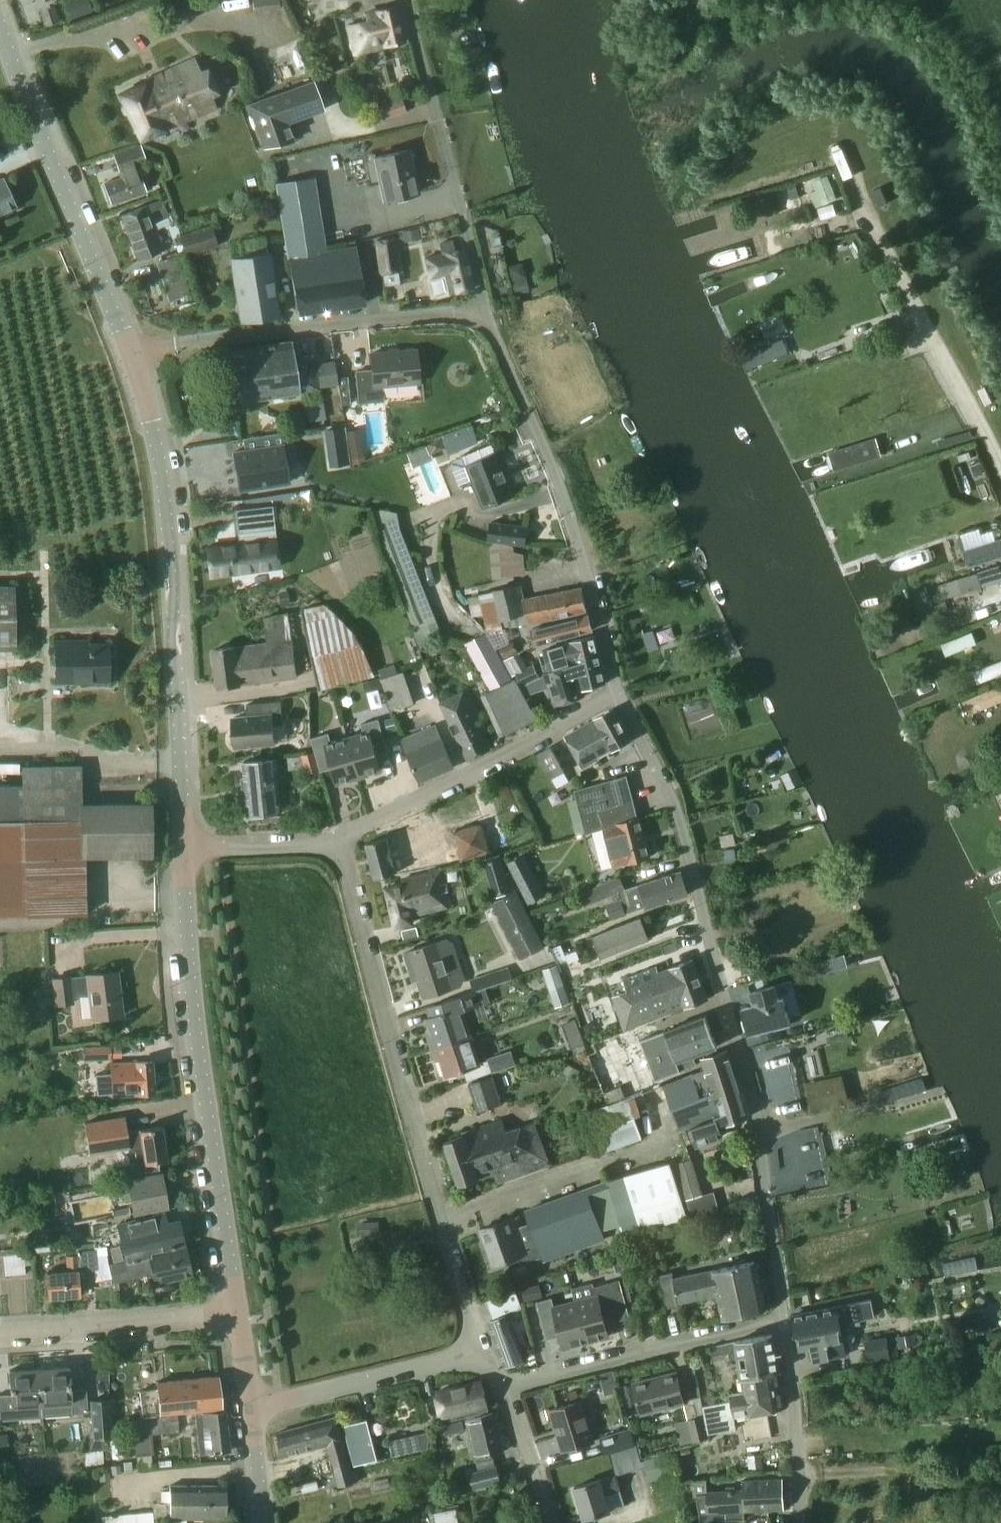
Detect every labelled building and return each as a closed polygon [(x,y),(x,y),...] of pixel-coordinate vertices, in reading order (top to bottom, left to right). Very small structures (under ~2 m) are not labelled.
[(93,11),(90,0),(77,0),(66,4),(70,19),(93,11)] [(280,9),(279,0),(253,0),(254,12),(280,9)] [(59,22),(54,6),(42,10),(47,26),(59,22)] [(355,53),(404,42),(397,7),(366,14),(368,22),(349,26),(355,53)] [(120,95),(142,141),(218,109),(215,100),(227,94),(215,64),(202,70),(196,56),(145,78),(146,82),(120,95)] [(247,104),(264,149),(294,138),(288,123),(324,110),(313,79),(247,104)] [(113,155),(120,177),(104,183),(112,204),(148,192),(140,171),(138,167),(147,163),(140,144),(113,155)] [(375,158),(384,200),(418,192),(409,151),(375,158)] [(818,190),(811,193),(817,206),(835,199),(827,177),(815,182),(818,190)] [(16,207),(3,178),(0,179),(0,214),(16,207)] [(276,184),(287,257),(326,251),(314,179),(276,184)] [(163,249),(154,223),(166,219),(160,201),(122,215),(138,259),(163,249)] [(212,226),(179,235),(185,256),(218,246),(212,226)] [(377,240),(382,273),(400,271),(395,237),(377,240)] [(440,244),(442,254),(426,258),(431,277),(427,280),(431,297),(435,298),(450,294),(473,289),(464,249),(455,251),(453,241),(440,244)] [(279,316),(269,254),(233,260),(243,321),(279,316)] [(179,256),(157,263),(170,302),(171,301),(192,295),(191,294),(179,256)] [(293,274),(299,313),(366,303),(360,264),(293,274)] [(315,364),(314,364),(315,368),(297,371),(292,341),(232,351),(240,402),(301,392),(301,393),(319,391),(315,364)] [(357,371),(360,403),(384,402),(383,386),(420,382),(417,350),(371,354),(373,370),(357,371)] [(350,404),(347,377),(339,378),(342,405),(350,404)] [(473,427),(442,437),(447,449),(449,454),(479,442),(473,427)] [(259,449),(234,453),(240,490),(288,483),(285,465),(291,464),(286,432),(258,438),(259,449)] [(452,461),(455,469),(464,491),(478,485),(487,508),(515,497),(497,453),(492,455),(489,446),(452,461)] [(351,459),(363,457),(362,449),(350,452),(351,459)] [(239,534),(240,544),(208,549),(211,575),(279,567),(276,540),(276,539),(259,540),(259,537),(275,535),(272,506),(235,510),(238,534),(239,534)] [(401,530),(398,512),(383,509),(381,511),(373,508),(380,532),(379,536),(415,630),(438,621),(401,530)] [(528,526),(490,521),(487,541),(526,546),(528,526)] [(975,565),(1000,558),(1000,538),(970,548),(975,565)] [(515,551),(514,546),(490,542),(493,581),(505,580),(504,577),(526,575),(524,554),(515,551)] [(1000,581),(1000,564),(942,582),(947,597),(1000,581)] [(583,588),(547,596),(547,593),(524,598),(521,584),(493,590),(493,592),(468,597),(472,617),(484,615),(485,623),(500,621),(502,629),(528,624),(528,625),(553,620),(552,618),(588,611),(583,588)] [(0,585),(0,650),(17,650),(15,585),(0,585)] [(301,609),(319,690),(376,676),(360,642),(354,631),(324,604),(301,609)] [(214,663),(217,663),(220,687),(299,677),(294,641),(293,640),(289,612),(264,617),(267,643),(215,650),(215,652),(212,653),(214,663)] [(589,615),(545,627),(544,625),(530,628),(535,646),(549,643),(548,641),(592,630),(589,615)] [(538,718),(516,678),(513,680),(486,631),(465,644),(490,691),(483,694),(501,735),(538,718)] [(977,632),(942,640),(945,653),(980,644),(977,632)] [(595,636),(571,641),(543,650),(544,652),(539,653),(544,671),(549,669),(550,672),(576,664),(574,655),(598,648),(595,636)] [(499,648),(504,658),(518,651),(513,641),(499,648)] [(79,643),(58,643),(58,681),(108,680),(107,646),(79,646),(79,643)] [(576,664),(550,672),(549,673),(561,709),(586,695),(584,689),(606,683),(598,648),(574,655),(576,664)] [(970,668),(973,680),(1000,674),(1000,662),(970,668)] [(534,664),(516,673),(522,686),(540,677),(534,664)] [(381,679),(385,692),(390,704),(392,711),(415,703),(404,672),(381,679)] [(383,686),(381,678),(364,683),(365,690),(383,686)] [(526,695),(539,691),(535,679),(522,686),(521,686),(526,695)] [(1000,702),(1000,684),(968,699),(974,714),(1000,702)] [(442,704),(461,745),(468,759),(490,748),(484,735),(489,732),(469,691),(442,704)] [(248,717),(232,719),(235,747),(274,744),(274,743),(288,742),(287,725),(283,725),(281,701),(246,705),(248,717)] [(631,740),(614,709),(595,719),(596,721),(567,737),(583,767),(599,759),(598,757),(631,740)] [(349,738),(359,777),(382,770),(378,756),(389,752),(380,719),(362,724),(365,734),(349,738)] [(437,726),(404,740),(421,781),(454,767),(437,726)] [(359,777),(349,738),(332,743),(330,733),(312,738),(322,772),(333,768),(337,783),(359,777)] [(567,771),(552,746),(536,755),(551,780),(552,779),(557,788),(569,781),(565,772),(567,771)] [(321,770),(315,751),(302,755),(307,774),(321,770)] [(245,762),(247,778),(243,778),(244,788),(248,788),(250,816),(283,813),(277,759),(245,762)] [(23,786),(0,785),(0,916),(88,914),(86,857),(152,856),(152,803),(136,803),(136,798),(102,798),(102,804),(81,804),(81,766),(23,767),(23,786)] [(587,833),(604,829),(614,867),(628,863),(628,862),(650,856),(640,818),(639,818),(627,775),(575,790),(587,833)] [(491,852),(483,823),(453,832),(462,861),(491,852)] [(387,837),(387,838),(367,843),(375,878),(396,873),(396,875),(461,861),(453,832),(452,829),(449,830),(427,836),(424,828),(387,837)] [(517,875),(530,901),(537,898),(543,895),(530,869),(524,872),(517,875)] [(414,922),(412,915),(452,907),(444,871),(403,880),(404,884),(387,888),(396,926),(414,922)] [(505,873),(487,879),(493,898),(514,891),(509,872),(505,873)] [(620,876),(580,893),(585,907),(618,893),(621,900),(626,915),(649,907),(688,894),(681,872),(642,885),(625,889),(620,876)] [(492,903),(521,960),(545,947),(517,891),(492,903)] [(648,914),(593,936),(603,961),(658,938),(648,914)] [(453,943),(447,940),(406,953),(412,969),(416,968),(425,997),(461,985),(465,978),(453,943)] [(658,972),(656,967),(625,979),(624,979),(629,991),(629,992),(637,1012),(621,1019),(625,1030),(686,1007),(708,999),(693,960),(671,968),(659,973),(658,972)] [(556,965),(542,969),(549,988),(562,984),(556,965)] [(89,986),(90,995),(93,1018),(123,1015),(118,972),(72,977),(73,988),(89,986)] [(74,997),(72,977),(71,976),(52,978),(53,989),(55,1005),(55,1006),(74,1004),(74,997)] [(434,1017),(428,1019),(438,1050),(472,1038),(463,1011),(491,1001),(486,988),(443,1002),(431,1006),(434,1017)] [(34,1006),(47,1005),(55,1005),(53,989),(32,991),(34,1006)] [(753,1006),(744,1009),(750,1033),(790,1022),(783,998),(779,999),(776,990),(769,992),(751,997),(753,1006)] [(642,1039),(658,1080),(679,1071),(697,1065),(694,1055),(718,1046),(707,1016),(707,1015),(642,1039)] [(569,1049),(584,1044),(580,1034),(565,1040),(569,1049)] [(480,1062),(472,1038),(438,1050),(447,1076),(464,1070),(467,1081),(493,1072),(489,1059),(480,1062)] [(84,1060),(112,1060),(112,1046),(84,1047),(84,1060)] [(682,1078),(666,1084),(681,1130),(691,1128),(696,1123),(715,1117),(715,1119),(718,1118),(715,1111),(722,1109),(719,1099),(741,1091),(728,1051),(702,1059),(705,1069),(681,1076),(682,1078)] [(515,1064),(510,1052),(489,1059),(493,1072),(507,1067),(515,1064)] [(112,1064),(113,1075),(97,1076),(98,1095),(114,1094),(114,1096),(155,1093),(153,1062),(136,1063),(112,1064)] [(850,1074),(810,1080),(813,1104),(853,1098),(850,1074)] [(502,1104),(493,1076),(468,1084),(478,1112),(502,1104)] [(696,1123),(691,1128),(697,1144),(724,1135),(721,1126),(749,1117),(741,1091),(719,1099),(722,1109),(715,1111),(718,1118),(715,1119),(715,1117),(696,1123)] [(125,1117),(85,1123),(90,1153),(128,1147),(129,1150),(135,1149),(137,1163),(117,1166),(119,1181),(122,1180),(159,1173),(157,1162),(167,1160),(162,1126),(141,1130),(128,1132),(125,1117)] [(460,1184),(482,1177),(497,1172),(500,1182),(550,1165),(549,1161),(536,1122),(507,1132),(502,1120),(466,1132),(467,1135),(445,1142),(460,1184)] [(691,1159),(676,1163),(687,1200),(702,1195),(691,1159)] [(621,1225),(623,1235),(624,1236),(626,1242),(683,1225),(687,1224),(687,1223),(669,1164),(608,1183),(609,1185),(621,1225)] [(159,1173),(122,1180),(126,1200),(132,1199),(135,1214),(168,1208),(162,1173),(159,1173)] [(522,1226),(521,1224),(518,1217),(482,1230),(494,1264),(508,1259),(510,1266),(539,1256),(537,1250),(540,1249),(544,1261),(604,1239),(602,1230),(588,1192),(586,1188),(526,1210),(530,1223),(522,1226)] [(164,1213),(119,1224),(127,1256),(128,1260),(185,1247),(179,1222),(167,1224),(164,1213)] [(129,1262),(123,1263),(125,1273),(137,1273),(137,1278),(154,1273),(157,1284),(192,1275),(185,1247),(128,1260),(129,1262)] [(67,1272),(48,1273),(50,1298),(79,1295),(77,1270),(78,1270),(79,1272),(97,1270),(95,1249),(77,1251),(78,1255),(66,1256),(67,1272)] [(611,1252),(616,1272),(624,1270),(618,1250),(611,1252)] [(28,1273),(27,1252),(5,1253),(6,1274),(28,1273)] [(756,1260),(714,1269),(720,1295),(725,1319),(766,1310),(756,1260)] [(137,1278),(137,1273),(125,1273),(123,1263),(111,1266),(115,1283),(137,1278)] [(673,1272),(660,1274),(666,1308),(679,1306),(683,1305),(682,1303),(720,1295),(714,1269),(674,1277),(673,1272)] [(576,1302),(587,1342),(610,1336),(607,1324),(620,1320),(610,1283),(594,1287),(596,1296),(576,1302)] [(489,1315),(521,1304),(516,1289),(483,1301),(489,1315)] [(587,1342),(576,1302),(555,1307),(553,1298),(538,1302),(548,1339),(562,1335),(565,1348),(587,1342)] [(811,1347),(814,1362),(831,1358),(831,1359),(847,1356),(841,1323),(875,1316),(871,1300),(838,1307),(793,1316),(797,1338),(798,1338),(800,1349),(811,1347)] [(525,1360),(507,1314),(505,1315),(503,1311),(494,1314),(495,1319),(491,1321),(508,1366),(525,1360)] [(743,1377),(772,1371),(780,1369),(773,1336),(737,1343),(739,1358),(742,1377),(743,1377)] [(898,1355),(896,1343),(888,1345),(887,1338),(867,1342),(870,1362),(890,1358),(890,1357),(898,1355)] [(69,1367),(40,1369),(42,1405),(43,1417),(58,1416),(88,1414),(86,1390),(71,1391),(69,1367)] [(0,1396),(0,1420),(26,1418),(43,1417),(42,1405),(40,1369),(11,1371),(12,1394),(0,1396)] [(772,1371),(743,1377),(746,1392),(731,1394),(733,1401),(702,1406),(707,1434),(736,1429),(734,1417),(749,1414),(750,1415),(778,1409),(772,1371)] [(677,1373),(635,1383),(642,1413),(684,1402),(677,1373)] [(158,1382),(159,1389),(140,1391),(142,1416),(161,1414),(221,1408),(218,1377),(158,1382)] [(481,1382),(439,1393),(446,1422),(465,1417),(489,1410),(481,1382)] [(94,1437),(107,1436),(112,1435),(110,1400),(92,1401),(94,1437)] [(572,1404),(552,1410),(564,1450),(595,1441),(582,1401),(580,1402),(572,1404)] [(230,1451),(225,1410),(195,1414),(200,1454),(230,1451)] [(496,1466),(493,1454),(504,1451),(495,1412),(468,1419),(477,1458),(476,1459),(478,1470),(470,1472),(474,1489),(502,1482),(498,1465),(496,1466)] [(129,1436),(179,1431),(178,1415),(173,1415),(173,1413),(157,1415),(157,1418),(127,1421),(129,1436)] [(708,1440),(704,1415),(675,1422),(681,1445),(694,1442),(694,1443),(708,1440)] [(337,1417),(279,1433),(279,1434),(285,1456),(327,1444),(338,1486),(359,1481),(356,1471),(353,1472),(345,1440),(344,1440),(337,1417)] [(378,1461),(367,1419),(344,1425),(355,1467),(378,1461)] [(463,1421),(443,1425),(444,1427),(438,1429),(440,1435),(445,1434),(446,1435),(465,1431),(463,1421)] [(631,1428),(600,1437),(605,1454),(636,1445),(631,1428)] [(9,1454),(7,1435),(0,1435),(0,1454),(9,1454)] [(391,1443),(395,1457),(410,1453),(407,1440),(391,1443)] [(611,1454),(617,1476),(646,1468),(650,1481),(679,1473),(673,1451),(642,1460),(638,1446),(611,1454)] [(611,1510),(607,1495),(621,1490),(616,1475),(575,1488),(585,1518),(611,1510)] [(744,1481),(745,1489),(707,1491),(706,1480),(694,1481),(696,1494),(694,1494),(697,1522),(721,1522),(721,1520),(746,1519),(746,1509),(784,1508),(783,1479),(744,1481)] [(226,1486),(172,1486),(172,1518),(226,1518),(226,1486)] [(437,1522),(464,1522),(463,1508),(436,1511),(437,1522)] [(152,1512),(101,1517),(101,1522),(153,1522),(152,1512)]
